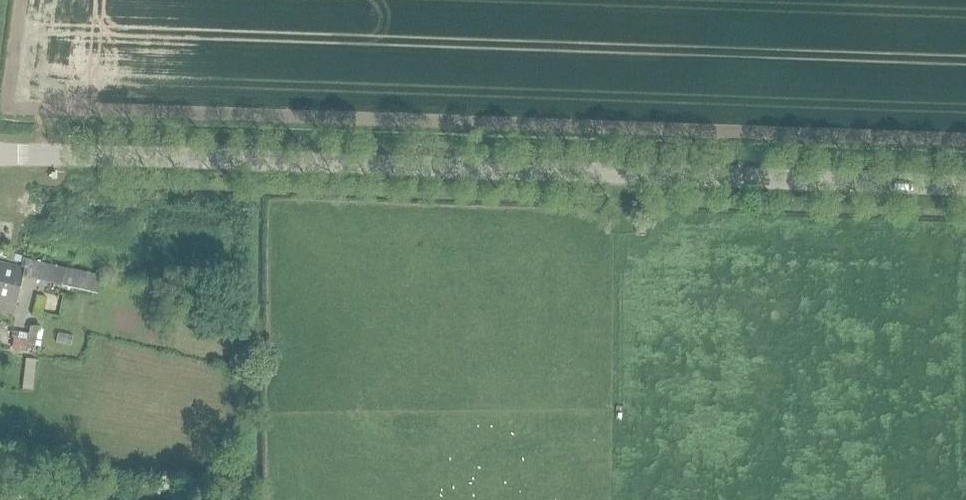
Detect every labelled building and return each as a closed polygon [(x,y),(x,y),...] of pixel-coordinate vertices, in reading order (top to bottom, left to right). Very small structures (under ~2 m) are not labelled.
[(0,261),(0,301),(16,305),(23,275),(97,294),(102,275),(23,257),(21,266),(0,261)]
